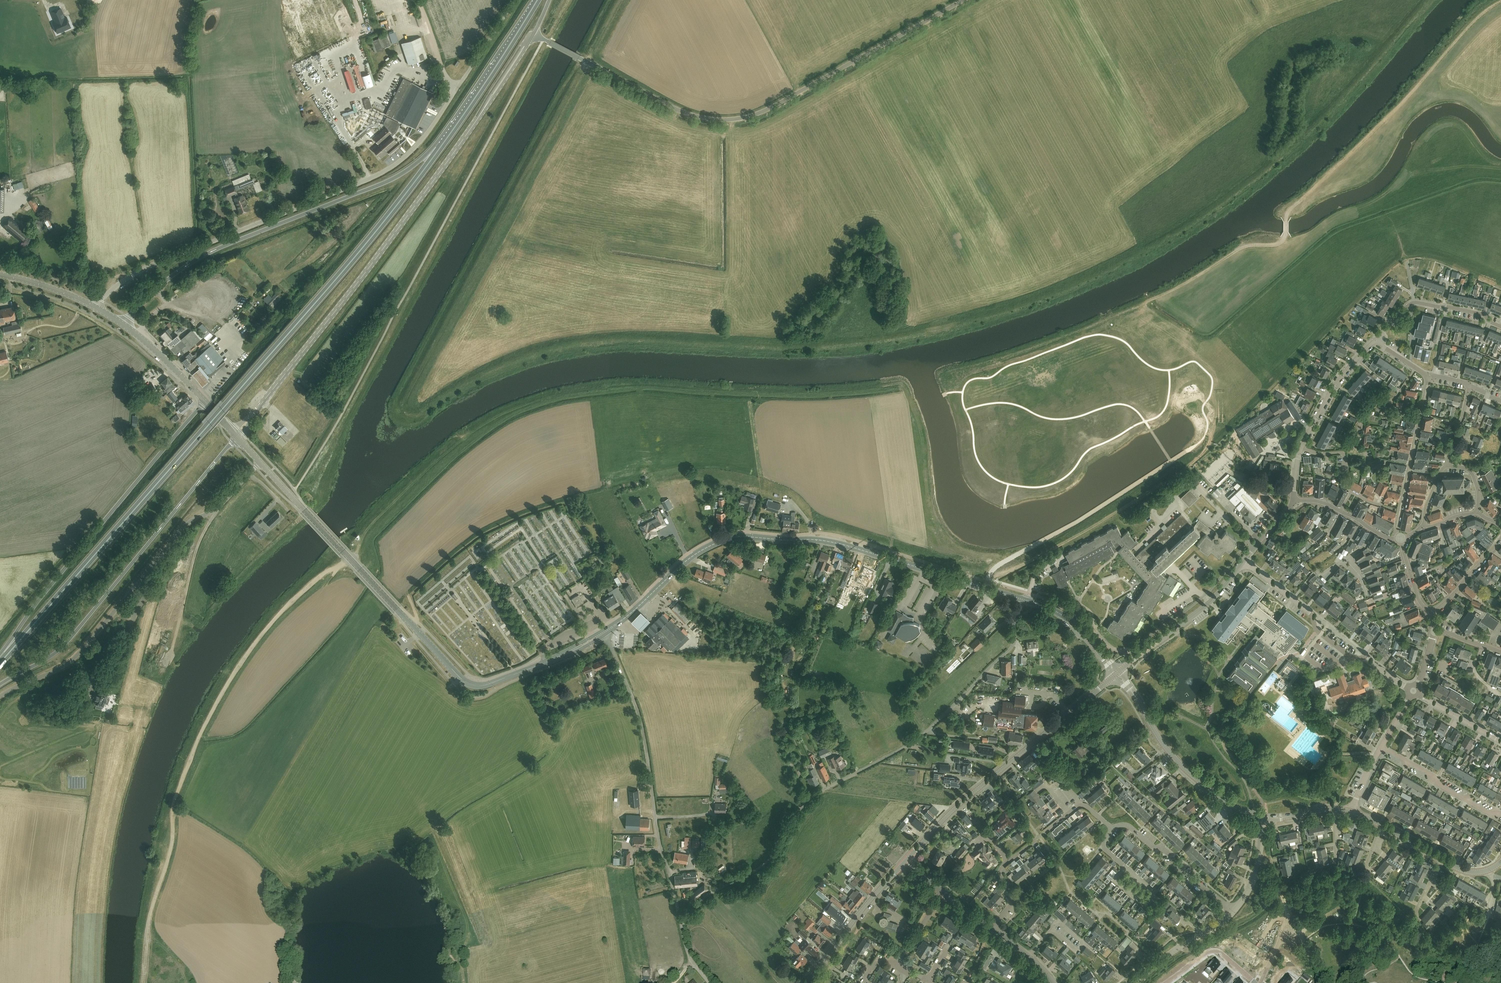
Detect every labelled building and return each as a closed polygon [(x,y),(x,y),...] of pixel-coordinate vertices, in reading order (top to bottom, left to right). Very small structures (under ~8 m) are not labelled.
[(67,17),(65,18),(62,19),(60,14),(63,13),(61,8),(52,12),(55,21),(53,22),(56,28),(57,33),(60,31),(71,27),(67,17)] [(428,58),(420,36),(401,43),(408,64),(428,58)] [(433,92),(410,81),(403,78),(385,114),(415,128),(416,128),(415,128),(433,92)] [(393,130),(397,122),(386,117),(383,123),(386,127),(375,137),(369,130),(365,133),(367,135),(371,139),(373,138),(377,143),(372,148),(380,158),(388,151),(390,154),(401,144),(398,141),(397,142),(391,135),(394,133),(393,130)] [(249,173),(232,180),(234,186),(236,190),(252,183),(256,193),(262,190),(258,181),(255,182),(253,178),(251,179),(249,173)] [(18,187),(15,188),(16,190),(25,187),(23,182),(17,184),(18,187)] [(236,197),(234,198),(240,213),(249,209),(243,195),(238,196),(237,192),(236,190),(234,186),(225,189),(228,196),(235,193),(236,197)] [(35,212),(40,209),(33,198),(28,201),(35,212)] [(20,241),(28,232),(11,217),(3,226),(20,241)] [(48,218),(44,220),(50,231),(54,229),(48,218)] [(1444,277),(1441,276),(1440,281),(1439,284),(1437,291),(1443,293),(1445,286),(1441,285),(1442,281),(1443,282),(1444,277)] [(1392,291),(1399,295),(1402,290),(1395,286),(1398,282),(1392,278),(1390,281),(1388,280),(1386,283),(1394,288),(1392,291)] [(1417,285),(1424,287),(1426,280),(1420,278),(1417,285)] [(1424,287),(1430,289),(1433,282),(1426,280),(1424,287)] [(1437,291),(1439,284),(1433,282),(1430,289),(1437,291)] [(1462,288),(1461,292),(1460,292),(1459,295),(1456,294),(1454,301),(1460,302),(1462,295),(1463,292),(1464,293),(1465,288),(1462,288)] [(1389,296),(1396,300),(1399,295),(1392,291),(1389,296)] [(271,305),(280,296),(276,293),(268,301),(271,305)] [(1383,300),(1376,295),(1374,298),(1379,300),(1378,301),(1382,303),(1380,305),(1380,306),(1387,310),(1390,304),(1385,302),(1383,300)] [(1480,299),(1479,306),(1485,307),(1486,300),(1487,295),(1485,295),(1483,300),(1480,299)] [(1396,300),(1389,296),(1385,302),(1390,304),(1392,306),(1396,300)] [(1496,311),(1498,305),(1495,304),(1497,299),(1495,298),(1493,303),(1492,303),(1490,309),(1496,311)] [(1383,315),(1387,310),(1380,306),(1380,305),(1373,301),(1371,303),(1372,304),(1371,306),(1368,304),(1366,308),(1372,311),(1375,306),(1378,308),(1377,311),(1383,315)] [(16,318),(14,306),(0,309),(0,324),(5,323),(5,321),(16,318)] [(1374,325),(1377,319),(1370,315),(1369,316),(1366,315),(1364,314),(1361,321),(1365,323),(1367,321),(1374,325)] [(1417,343),(1414,353),(1417,354),(1417,356),(1421,357),(1424,358),(1424,360),(1428,361),(1431,349),(1424,347),(1425,345),(1423,345),(1423,343),(1430,344),(1431,339),(1426,338),(1428,331),(1430,331),(1432,324),(1434,324),(1436,317),(1425,314),(1424,317),(1422,317),(1421,321),(1421,324),(1419,324),(1418,328),(1417,331),(1415,331),(1414,335),(1420,337),(1418,343),(1417,343)] [(1442,318),(1439,317),(1433,342),(1436,343),(1442,318)] [(1350,321),(1355,324),(1354,326),(1358,328),(1356,331),(1363,335),(1367,329),(1360,326),(1362,323),(1357,320),(1357,321),(1352,318),(1350,321)] [(1449,327),(1452,328),(1453,321),(1447,319),(1446,326),(1442,325),(1441,331),(1447,332),(1449,327)] [(10,333),(22,330),(20,323),(8,326),(10,333)] [(1473,333),(1476,334),(1478,327),(1472,326),(1469,335),(1468,335),(1467,339),(1470,340),(1471,336),(1472,336),(1473,333)] [(204,337),(209,340),(214,333),(205,327),(202,330),(206,333),(204,337)] [(175,353),(181,348),(183,350),(181,352),(182,354),(200,339),(192,329),(181,339),(178,335),(173,338),(169,334),(172,331),(169,328),(160,335),(164,340),(164,341),(163,342),(165,344),(166,344),(167,343),(171,347),(170,347),(175,353)] [(1354,345),(1357,339),(1351,336),(1353,333),(1347,330),(1344,336),(1348,338),(1346,341),(1354,345)] [(1490,338),(1493,339),(1496,333),(1490,330),(1487,337),(1485,342),(1488,343),(1490,338)] [(1343,356),(1344,355),(1345,356),(1346,352),(1347,350),(1344,348),(1339,346),(1341,343),(1336,340),(1334,345),(1331,343),(1328,348),(1333,350),(1335,351),(1343,356)] [(198,362),(207,374),(224,360),(209,342),(200,350),(202,352),(199,354),(197,351),(192,355),(192,356),(194,359),(192,361),(190,359),(188,361),(189,363),(188,363),(189,364),(186,366),(189,369),(198,362)] [(0,353),(0,363),(9,361),(6,351),(0,353)] [(1333,366),(1337,359),(1334,357),(1335,354),(1328,351),(1323,361),(1333,366)] [(182,361),(186,366),(189,364),(188,363),(189,363),(188,361),(190,359),(190,358),(192,356),(192,355),(189,352),(185,355),(187,356),(182,361)] [(1439,368),(1445,369),(1447,362),(1443,361),(1444,356),(1440,355),(1438,361),(1440,361),(1439,368)] [(1455,355),(1454,359),(1453,363),(1452,371),(1459,372),(1460,365),(1461,361),(1458,360),(1459,356),(1455,355)] [(1381,367),(1385,360),(1380,357),(1378,360),(1375,358),(1371,364),(1369,367),(1374,371),(1376,369),(1378,365),(1381,367)] [(1382,377),(1384,374),(1386,370),(1391,364),(1385,360),(1381,367),(1384,369),(1382,371),(1382,372),(1380,376),(1382,377)] [(1445,369),(1452,371),(1453,363),(1447,362),(1445,369)] [(1392,374),(1396,367),(1391,364),(1386,370),(1392,374)] [(1326,377),(1330,371),(1320,365),(1319,367),(1323,370),(1320,374),(1326,377)] [(1470,376),(1473,368),(1466,366),(1464,373),(1470,376)] [(1401,371),(1396,367),(1392,374),(1394,375),(1393,378),(1393,379),(1390,383),(1393,384),(1395,381),(1397,377),(1401,371)] [(1470,376),(1477,378),(1479,371),(1473,368),(1470,376)] [(1367,381),(1368,380),(1371,377),(1374,380),(1375,378),(1372,375),(1371,376),(1366,371),(1362,375),(1367,381)] [(1401,371),(1397,377),(1403,381),(1407,374),(1401,371)] [(1477,378),(1483,380),(1486,373),(1479,371),(1477,378)] [(1486,373),(1483,380),(1490,382),(1491,380),(1492,377),(1492,375),(1486,373)] [(1363,385),(1364,385),(1366,382),(1370,385),(1371,383),(1368,380),(1367,381),(1362,375),(1357,380),(1363,385)] [(1316,385),(1319,387),(1322,380),(1313,376),(1308,384),(1315,388),(1316,385)] [(168,377),(162,382),(166,387),(164,388),(167,393),(174,387),(171,383),(172,382),(168,377)] [(1412,386),(1410,390),(1405,389),(1404,395),(1416,398),(1417,392),(1414,391),(1415,388),(1420,382),(1414,378),(1410,385),(1412,386)] [(1359,390),(1359,389),(1362,386),(1365,389),(1367,388),(1364,385),(1363,385),(1357,380),(1353,385),(1359,390)] [(157,388),(152,383),(139,395),(143,400),(157,388)] [(1359,390),(1353,385),(1349,389),(1354,395),(1358,391),(1361,394),(1363,392),(1359,389),(1359,390)] [(1315,396),(1314,396),(1316,392),(1308,388),(1305,392),(1302,390),(1301,393),(1304,395),(1312,399),(1313,398),(1314,398),(1315,397),(1315,396)] [(1439,400),(1439,399),(1441,391),(1434,390),(1432,398),(1436,399),(1435,402),(1436,402),(1434,407),(1437,407),(1438,403),(1439,400)] [(167,394),(173,402),(178,398),(171,391),(167,394)] [(1446,401),(1448,393),(1441,391),(1439,399),(1439,400),(1446,401)] [(1446,401),(1453,403),(1454,394),(1448,393),(1446,401)] [(182,397),(177,401),(179,405),(176,407),(178,409),(181,407),(182,406),(182,405),(183,404),(183,403),(190,397),(188,394),(183,398),(182,397)] [(1307,410),(1310,403),(1304,400),(1300,397),(1300,396),(1298,394),(1295,398),(1298,400),(1303,402),(1300,406),(1307,410)] [(1454,394),(1453,403),(1460,404),(1462,396),(1454,394)] [(1349,404),(1349,403),(1351,400),(1355,402),(1356,400),(1352,397),(1351,398),(1345,395),(1342,400),(1349,404)] [(192,400),(190,397),(183,403),(183,404),(182,405),(182,406),(181,407),(178,409),(181,412),(189,405),(188,404),(192,400)] [(1478,406),(1480,400),(1474,397),(1471,403),(1474,405),(1471,412),(1476,414),(1480,407),(1478,406)] [(1266,433),(1267,435),(1268,435),(1268,436),(1269,436),(1269,437),(1270,437),(1271,437),(1272,437),(1273,437),(1277,436),(1273,429),(1287,420),(1288,422),(1294,418),(1282,400),(1271,407),(1262,413),(1263,414),(1257,420),(1253,417),(1245,425),(1249,428),(1246,431),(1235,438),(1228,445),(1233,450),(1240,444),(1237,440),(1241,438),(1253,457),(1260,453),(1259,453),(1263,450),(1257,439),(1266,433)] [(1345,409),(1346,409),(1348,405),(1352,407),(1353,405),(1349,403),(1349,404),(1342,400),(1339,406),(1345,409)] [(1286,404),(1297,420),(1301,418),(1290,401),(1286,404)] [(1487,413),(1490,406),(1484,404),(1479,415),(1481,416),(1483,412),(1487,413)] [(1342,415),(1343,414),(1345,411),(1349,413),(1350,411),(1346,409),(1345,409),(1339,406),(1336,411),(1342,415)] [(1490,406),(1487,413),(1492,416),(1495,409),(1490,406)] [(1492,416),(1498,418),(1500,411),(1495,409),(1492,416)] [(1342,415),(1336,411),(1332,417),(1339,420),(1342,416),(1345,418),(1347,416),(1343,414),(1342,415)] [(176,422),(180,419),(177,414),(172,418),(176,422)] [(1431,431),(1433,419),(1424,417),(1421,429),(1431,431)] [(1397,425),(1397,429),(1404,430),(1414,431),(1416,422),(1406,420),(1405,426),(1397,425)] [(285,427),(280,421),(275,427),(280,432),(285,427)] [(1334,430),(1336,426),(1340,428),(1341,426),(1337,424),(1337,425),(1330,421),(1327,427),(1334,430)] [(1331,436),(1331,435),(1333,432),(1337,434),(1338,432),(1334,430),(1327,427),(1324,432),(1331,436)] [(1434,433),(1421,430),(1419,439),(1428,441),(1429,436),(1433,437),(1434,433)] [(1328,442),(1328,441),(1330,437),(1334,439),(1335,437),(1331,435),(1331,436),(1324,432),(1321,438),(1328,442)] [(1404,435),(1396,434),(1396,437),(1393,437),(1393,439),(1396,440),(1396,439),(1411,442),(1413,436),(1405,434),(1404,434),(1404,435)] [(282,446),(286,442),(280,436),(277,440),(282,446)] [(1470,452),(1474,453),(1473,454),(1480,454),(1480,448),(1484,439),(1479,437),(1478,438),(1474,436),(1473,439),(1477,441),(1474,447),(1471,447),(1470,452)] [(1323,449),(1324,447),(1325,447),(1327,443),(1331,445),(1332,443),(1328,441),(1328,442),(1321,438),(1318,444),(1319,444),(1317,447),(1323,449)] [(1398,450),(1409,453),(1411,443),(1400,441),(1398,450)] [(1430,452),(1417,450),(1415,461),(1429,462),(1430,452)] [(1407,463),(1409,453),(1398,451),(1396,457),(1392,456),(1391,460),(1407,463)] [(1440,458),(1444,458),(1445,454),(1436,453),(1433,453),(1432,460),(1439,461),(1440,458)] [(1324,456),(1320,456),(1318,456),(1312,456),(1312,457),(1312,462),(1313,462),(1318,462),(1318,466),(1324,466),(1324,456)] [(1278,471),(1279,464),(1267,462),(1267,461),(1264,460),(1263,466),(1266,466),(1266,469),(1278,471)] [(1415,462),(1413,470),(1425,471),(1426,465),(1426,463),(1425,463),(1415,462)] [(1389,472),(1395,473),(1404,475),(1406,466),(1391,463),(1389,472)] [(1491,492),(1500,487),(1491,470),(1482,474),(1485,480),(1491,492)] [(1421,478),(1422,475),(1412,473),(1410,482),(1420,484),(1420,478),(1421,478)] [(1219,485),(1231,476),(1230,474),(1217,484),(1219,485)] [(1399,485),(1402,485),(1404,476),(1393,474),(1391,483),(1393,483),(1392,486),(1399,487),(1399,485)] [(1434,476),(1422,475),(1421,478),(1420,478),(1420,484),(1428,485),(1428,479),(1433,480),(1434,476)] [(1447,477),(1447,476),(1444,476),(1444,477),(1444,478),(1444,477),(1443,477),(1443,478),(1443,481),(1443,482),(1438,482),(1438,487),(1443,487),(1443,488),(1444,488),(1444,491),(1443,491),(1444,491),(1444,492),(1444,491),(1445,491),(1445,493),(1443,496),(1446,497),(1447,493),(1447,491),(1448,491),(1448,492),(1448,491),(1452,491),(1452,492),(1452,491),(1456,491),(1460,491),(1464,491),(1465,491),(1464,491),(1465,491),(1465,490),(1468,487),(1469,487),(1470,487),(1470,480),(1469,480),(1468,481),(1464,478),(1464,477),(1464,476),(1463,477),(1460,477),(1459,477),(1456,477),(1455,477),(1452,477),(1451,477),(1448,477),(1447,477)] [(1315,496),(1323,497),(1325,478),(1316,478),(1315,496)] [(1312,492),(1313,484),(1308,483),(1308,481),(1304,480),(1303,494),(1304,495),(1306,495),(1307,494),(1307,491),(1312,492)] [(1359,492),(1362,486),(1353,481),(1350,487),(1359,492)] [(1383,496),(1388,485),(1380,481),(1375,492),(1383,496)] [(1428,485),(1420,484),(1410,482),(1408,492),(1409,493),(1408,495),(1413,495),(1413,493),(1416,494),(1415,498),(1425,499),(1427,485),(1428,485)] [(1333,484),(1330,488),(1330,487),(1328,490),(1329,490),(1327,494),(1334,498),(1340,488),(1333,484)] [(1368,484),(1365,488),(1372,492),(1375,488),(1368,484)] [(1256,516),(1263,509),(1242,487),(1238,491),(1237,491),(1229,499),(1250,522),(1256,517),(1256,516)] [(1340,506),(1348,491),(1341,487),(1333,502),(1340,506)] [(1214,491),(1216,496),(1223,493),(1220,488),(1214,491)] [(1254,498),(1259,494),(1255,490),(1253,492),(1249,488),(1247,491),(1254,498)] [(1373,497),(1375,494),(1372,492),(1365,488),(1361,494),(1368,497),(1369,495),(1373,497)] [(1181,498),(1189,506),(1198,498),(1190,489),(1181,498)] [(1235,490),(1227,497),(1229,499),(1237,491),(1235,490)] [(1390,500),(1398,502),(1400,493),(1387,490),(1385,501),(1390,502),(1390,500)] [(1446,497),(1443,496),(1436,493),(1434,498),(1432,504),(1442,507),(1446,497)] [(1408,495),(1405,507),(1412,509),(1413,506),(1422,507),(1424,500),(1412,498),(1413,496),(1408,495)] [(758,502),(755,501),(755,499),(747,497),(742,496),(740,501),(741,501),(745,503),(745,504),(744,507),(752,510),(753,507),(756,508),(758,502)] [(1279,509),(1278,508),(1279,507),(1270,498),(1264,503),(1273,513),(1274,512),(1275,513),(1279,509)] [(668,499),(663,502),(667,511),(672,508),(668,499)] [(1360,511),(1363,504),(1362,503),(1363,501),(1360,499),(1352,513),(1356,515),(1359,510),(1360,511)] [(1500,511),(1490,500),(1483,506),(1492,516),(1493,517),(1494,516),(1495,516),(1496,515),(1500,511)] [(781,505),(768,501),(765,509),(779,512),(781,505)] [(1359,510),(1356,515),(1362,518),(1369,507),(1363,504),(1360,511),(1359,510)] [(1318,525),(1322,517),(1319,516),(1320,514),(1311,508),(1307,516),(1306,515),(1300,525),(1301,525),(1301,526),(1302,526),(1308,529),(1312,521),(1318,525)] [(1331,526),(1338,514),(1329,508),(1321,521),(1331,526)] [(1396,512),(1384,508),(1382,517),(1394,522),(1396,512)] [(720,510),(720,513),(717,513),(717,523),(726,522),(725,518),(726,518),(726,512),(723,513),(723,510),(720,510)] [(272,527),(276,522),(277,523),(280,520),(279,519),(282,517),(277,511),(266,522),(272,527)] [(666,525),(659,511),(655,513),(659,520),(662,527),(666,525)] [(1404,511),(1402,520),(1406,521),(1406,519),(1408,519),(1408,518),(1412,519),(1414,513),(1404,511)] [(1431,524),(1443,519),(1440,511),(1428,516),(1431,524)] [(1141,522),(1149,516),(1146,512),(1138,518),(1141,522)] [(1389,534),(1394,524),(1376,514),(1375,516),(1366,512),(1363,519),(1389,534)] [(1167,563),(1170,566),(1172,563),(1170,561),(1200,533),(1199,532),(1200,531),(1204,535),(1210,528),(1199,520),(1194,526),(1193,527),(1187,520),(1181,514),(1136,556),(1134,559),(1129,563),(1145,580),(1146,580),(1148,581),(1159,571),(1167,563)] [(789,530),(791,516),(784,515),(783,521),(784,521),(783,530),(789,531),(789,530)] [(1339,538),(1350,520),(1341,515),(1331,533),(1339,538)] [(791,516),(789,530),(798,531),(799,523),(794,522),(795,517),(791,516)] [(1401,529),(1410,531),(1412,519),(1408,518),(1408,519),(1406,519),(1406,521),(1402,520),(1401,529)] [(1485,523),(1476,518),(1467,521),(1469,527),(1476,535),(1482,529),(1485,523)] [(649,535),(650,538),(657,534),(655,530),(662,527),(659,520),(649,525),(648,523),(641,526),(646,536),(649,535)] [(1352,537),(1359,525),(1350,520),(1343,532),(1352,537)] [(264,531),(256,522),(250,527),(258,537),(264,531)] [(1450,527),(1454,532),(1457,537),(1458,538),(1462,536),(1459,528),(1457,524),(1451,526),(1450,527)] [(1110,555),(1110,554),(1117,550),(1120,553),(1129,563),(1134,559),(1136,556),(1128,549),(1129,547),(1130,549),(1137,542),(1135,540),(1129,534),(1127,531),(1122,536),(1117,526),(1065,554),(1068,560),(1066,561),(1067,563),(1061,567),(1062,568),(1060,569),(1061,570),(1064,577),(1066,581),(1070,579),(1069,577),(1072,576),(1079,571),(1079,572),(1085,569),(1085,568),(1092,564),(1092,565),(1098,562),(1097,561),(1105,557),(1105,558),(1110,555)] [(1324,532),(1319,526),(1310,535),(1315,541),(1324,532)] [(1444,529),(1446,534),(1448,540),(1451,548),(1457,546),(1455,538),(1457,537),(1454,532),(1450,527),(1444,529)] [(1469,527),(1463,532),(1470,542),(1474,539),(1477,538),(1475,536),(1476,535),(1469,527)] [(1489,531),(1484,527),(1476,535),(1481,540),(1480,541),(1488,547),(1494,540),(1486,534),(1489,531)] [(1221,536),(1220,535),(1218,535),(1218,533),(1216,532),(1214,534),(1214,536),(1213,536),(1212,538),(1211,537),(1214,532),(1210,528),(1204,535),(1198,543),(1200,545),(1198,547),(1205,553),(1206,552),(1208,554),(1211,551),(1217,555),(1217,557),(1220,557),(1220,555),(1225,549),(1228,552),(1230,549),(1231,550),(1236,543),(1235,541),(1237,539),(1226,531),(1221,536)] [(1356,537),(1354,541),(1358,543),(1366,530),(1362,528),(1356,537)] [(1428,531),(1431,540),(1440,537),(1438,528),(1428,531)] [(1362,545),(1370,532),(1366,530),(1358,543),(1362,545)] [(1424,541),(1422,542),(1426,543),(1432,542),(1431,540),(1428,531),(1421,533),(1424,541)] [(1375,535),(1368,546),(1374,549),(1381,538),(1375,535)] [(1434,546),(1426,543),(1422,542),(1415,538),(1408,554),(1427,562),(1430,555),(1431,555),(1432,552),(1434,546)] [(1399,549),(1382,539),(1375,551),(1380,554),(1382,552),(1386,554),(1385,556),(1388,557),(1388,556),(1391,557),(1393,555),(1395,556),(1399,549)] [(1474,539),(1470,542),(1465,546),(1465,548),(1469,553),(1474,549),(1471,545),(1474,543),(1477,541),(1474,539)] [(1303,552),(1311,545),(1306,540),(1298,547),(1303,552)] [(1337,541),(1328,550),(1332,554),(1335,551),(1334,550),(1340,544),(1337,541)] [(1477,541),(1474,543),(1478,547),(1477,547),(1480,549),(1481,549),(1484,551),(1485,549),(1477,541)] [(1357,544),(1353,542),(1350,546),(1348,545),(1346,549),(1344,548),(1342,553),(1340,552),(1337,556),(1342,559),(1344,555),(1346,556),(1348,551),(1350,552),(1353,548),(1354,549),(1357,544)] [(1460,556),(1465,553),(1462,548),(1452,555),(1455,560),(1461,556),(1460,556)] [(1274,568),(1279,562),(1277,560),(1274,558),(1274,559),(1272,558),(1276,553),(1271,549),(1266,557),(1271,560),(1272,561),(1269,564),(1274,568)] [(1479,556),(1474,549),(1469,553),(1474,560),(1479,556)] [(742,561),(743,559),(732,550),(728,554),(727,555),(728,556),(730,558),(730,559),(728,561),(731,564),(733,562),(737,565),(739,562),(740,563),(742,561)] [(823,570),(826,562),(829,555),(821,551),(818,559),(822,561),(819,568),(818,568),(815,575),(816,575),(820,577),(823,570)] [(1368,561),(1374,558),(1371,554),(1367,556),(1363,551),(1355,557),(1359,561),(1361,560),(1362,563),(1368,561)] [(766,556),(755,552),(753,559),(764,562),(766,556)] [(832,561),(833,561),(841,565),(845,556),(845,555),(836,552),(832,561)] [(1489,560),(1498,566),(1500,562),(1500,559),(1493,553),(1489,560)] [(853,559),(845,556),(841,565),(843,566),(842,567),(845,569),(845,570),(847,571),(843,580),(847,581),(852,568),(850,567),(853,559)] [(1466,569),(1472,563),(1467,558),(1461,565),(1466,569)] [(1288,574),(1290,571),(1292,569),(1289,566),(1287,569),(1282,565),(1284,562),(1281,560),(1279,562),(1274,568),(1275,569),(1276,570),(1277,571),(1278,571),(1281,573),(1283,570),(1288,574)] [(1426,566),(1427,563),(1419,560),(1417,565),(1415,566),(1417,574),(1423,572),(1422,569),(1425,568),(1425,567),(1426,566)] [(1497,565),(1488,560),(1481,570),(1486,573),(1490,575),(1492,572),(1496,567),(1497,565)] [(1370,565),(1368,561),(1362,563),(1360,564),(1363,570),(1365,568),(1367,571),(1366,571),(1366,572),(1378,566),(1376,564),(1375,562),(1370,565)] [(1296,569),(1296,570),(1299,573),(1304,567),(1300,564),(1296,569)] [(1398,567),(1397,564),(1393,566),(1393,565),(1390,566),(1390,567),(1388,568),(1390,571),(1386,572),(1387,575),(1391,574),(1399,571),(1399,570),(1400,570),(1400,569),(1399,567),(1398,567)] [(726,570),(715,565),(714,570),(725,574),(726,570)] [(875,572),(864,567),(861,574),(862,575),(861,578),(860,577),(857,583),(860,584),(866,586),(866,587),(867,588),(871,581),(872,581),(875,575),(873,575),(875,572)] [(713,577),(712,576),(713,574),(707,571),(706,572),(697,568),(694,576),(704,579),(703,580),(710,582),(711,580),(712,579),(713,577)] [(1340,568),(1335,574),(1332,577),(1338,581),(1341,583),(1343,581),(1347,576),(1346,576),(1344,574),(1345,572),(1340,568)] [(1370,585),(1373,584),(1379,581),(1378,577),(1382,575),(1380,568),(1374,571),(1375,573),(1369,576),(1371,579),(1368,580),(1370,585)] [(1453,575),(1458,580),(1463,575),(1457,568),(1453,572),(1450,569),(1446,573),(1450,577),(1453,575)] [(626,569),(621,571),(626,579),(630,577),(626,569)] [(1053,577),(1056,582),(1064,577),(1061,570),(1059,571),(1054,573),(1051,575),(1053,578),(1053,577)] [(1112,622),(1111,621),(1107,628),(1122,638),(1126,632),(1128,634),(1129,633),(1130,633),(1132,629),(1133,630),(1145,612),(1144,611),(1145,610),(1150,613),(1163,593),(1162,592),(1163,591),(1169,595),(1178,581),(1169,575),(1167,578),(1164,576),(1159,571),(1148,581),(1149,582),(1148,583),(1136,601),(1137,602),(1137,603),(1131,600),(1117,622),(1115,620),(1114,621),(1113,620),(1112,622)] [(1487,576),(1481,571),(1480,571),(1479,571),(1478,572),(1478,574),(1476,576),(1486,584),(1491,578),(1488,575),(1487,576)] [(1348,574),(1346,576),(1347,576),(1343,581),(1348,585),(1346,587),(1349,590),(1351,588),(1354,584),(1351,582),(1353,579),(1348,574)] [(1409,584),(1406,574),(1397,577),(1399,581),(1391,583),(1393,589),(1409,584)] [(1314,582),(1316,580),(1322,586),(1325,583),(1316,575),(1312,578),(1311,579),(1314,582)] [(1430,580),(1427,575),(1418,580),(1422,589),(1425,587),(1428,586),(1428,585),(1430,584),(1430,585),(1436,582),(1433,578),(1430,580)] [(1299,584),(1302,581),(1299,579),(1300,579),(1295,576),(1291,581),(1295,584),(1297,582),(1299,584)] [(1059,589),(1068,584),(1066,581),(1064,577),(1056,582),(1058,586),(1057,586),(1059,589)] [(1449,593),(1456,586),(1453,582),(1454,581),(1450,577),(1443,584),(1445,586),(1443,587),(1449,593)] [(887,594),(888,592),(892,593),(894,588),(891,586),(893,581),(892,581),(891,580),(891,579),(890,578),(889,578),(888,578),(887,579),(886,578),(879,591),(887,594)] [(1468,583),(1475,589),(1477,591),(1480,588),(1480,589),(1481,589),(1482,589),(1482,588),(1482,587),(1482,586),(1481,586),(1482,585),(1473,578),(1468,583)] [(1384,580),(1379,581),(1373,584),(1374,587),(1372,588),(1374,594),(1383,590),(1381,586),(1386,584),(1384,580)] [(1351,588),(1356,592),(1354,594),(1357,596),(1363,589),(1362,589),(1360,587),(1361,585),(1356,581),(1354,584),(1351,588)] [(1438,593),(1441,591),(1439,588),(1441,587),(1438,581),(1435,583),(1437,587),(1435,588),(1435,590),(1432,592),(1432,591),(1427,594),(1431,601),(1432,600),(1432,601),(1435,599),(1435,598),(1436,598),(1438,597),(1438,595),(1438,594),(1438,593)] [(1263,633),(1261,635),(1259,637),(1256,635),(1253,638),(1245,648),(1245,647),(1244,648),(1245,648),(1242,651),(1244,653),(1238,660),(1237,659),(1237,660),(1238,660),(1235,663),(1234,663),(1237,665),(1226,678),(1230,681),(1233,677),(1250,691),(1277,658),(1276,657),(1279,653),(1281,655),(1283,653),(1285,655),(1289,649),(1290,650),(1290,649),(1289,648),(1291,646),(1292,647),(1291,646),(1298,637),(1300,639),(1307,630),(1285,612),(1277,623),(1275,621),(1276,620),(1275,619),(1258,606),(1260,603),(1258,602),(1264,594),(1262,596),(1247,585),(1249,582),(1234,601),(1233,600),(1233,601),(1234,602),(1233,604),(1231,603),(1232,603),(1225,612),(1223,615),(1211,630),(1217,634),(1216,635),(1221,639),(1221,638),(1228,643),(1231,639),(1232,639),(1232,640),(1233,640),(1234,639),(1234,638),(1234,637),(1233,637),(1240,628),(1245,632),(1250,626),(1251,625),(1254,621),(1256,623),(1258,624),(1265,630),(1268,633),(1266,636),(1263,633)] [(1310,596),(1314,591),(1315,592),(1318,588),(1314,585),(1310,582),(1308,584),(1310,586),(1309,587),(1305,592),(1310,596)] [(1326,591),(1329,587),(1325,583),(1321,587),(1326,591)] [(636,595),(629,585),(622,589),(629,599),(636,595)] [(1467,585),(1462,591),(1471,598),(1476,592),(1467,585)] [(1403,596),(1412,593),(1409,586),(1401,589),(1401,590),(1398,591),(1400,597),(1403,596)] [(617,587),(608,592),(610,596),(604,600),(610,609),(619,603),(619,602),(625,598),(617,587)] [(1328,601),(1330,597),(1327,595),(1323,591),(1321,595),(1320,594),(1315,600),(1322,606),(1327,600),(1328,601)] [(1352,605),(1356,600),(1348,593),(1344,598),(1352,605)] [(1415,603),(1412,594),(1402,597),(1405,607),(1409,605),(1409,606),(1415,603)] [(578,595),(574,597),(572,599),(571,599),(576,607),(577,607),(583,602),(579,595),(578,595)] [(977,596),(976,596),(968,606),(975,611),(978,606),(979,607),(980,605),(980,604),(982,601),(982,600),(981,599),(980,599),(978,598),(978,597),(977,596)] [(954,613),(957,606),(951,603),(953,601),(945,597),(943,600),(939,606),(947,611),(948,610),(954,613)] [(874,611),(878,604),(872,600),(868,608),(874,611)] [(1359,604),(1362,611),(1368,609),(1366,601),(1359,604)] [(686,623),(692,618),(678,602),(672,608),(686,623)] [(1327,610),(1330,612),(1336,617),(1339,613),(1340,614),(1344,610),(1340,606),(1337,603),(1336,604),(1333,602),(1327,610)] [(1456,603),(1453,606),(1447,614),(1448,615),(1449,617),(1450,616),(1455,620),(1457,616),(1459,618),(1463,613),(1461,612),(1458,609),(1459,607),(1459,605),(1456,603)] [(1471,630),(1481,616),(1485,610),(1473,605),(1470,609),(1459,625),(1470,633),(1470,632),(1471,630)] [(1342,621),(1347,625),(1354,617),(1355,618),(1357,616),(1354,613),(1353,615),(1350,613),(1352,611),(1348,608),(1344,613),(1346,615),(1342,621)] [(978,617),(970,611),(968,609),(964,614),(974,622),(978,617)] [(1421,619),(1422,619),(1418,609),(1406,615),(1410,624),(1418,620),(1419,621),(1421,620),(1421,619)] [(1491,613),(1488,611),(1485,610),(1481,616),(1483,618),(1478,624),(1485,629),(1488,625),(1494,629),(1499,621),(1489,615),(1491,613)] [(907,617),(896,611),(886,630),(893,633),(892,635),(891,634),(887,640),(893,643),(897,637),(896,637),(897,636),(908,641),(909,639),(910,639),(911,639),(913,638),(914,637),(915,637),(916,636),(917,635),(918,634),(919,633),(920,632),(920,631),(921,630),(921,629),(920,630),(919,625),(920,624),(918,624),(917,623),(916,623),(915,623),(914,622),(913,622),(913,617),(914,617),(913,617),(912,617),(911,617),(910,617),(909,616),(908,616),(907,616),(907,617)] [(641,612),(632,622),(636,626),(641,631),(651,621),(646,616),(641,612)] [(645,631),(651,637),(654,640),(655,640),(658,642),(659,641),(661,643),(667,650),(669,649),(670,649),(671,650),(686,635),(671,619),(670,620),(663,613),(663,614),(645,631)] [(986,632),(996,622),(989,615),(979,626),(986,632)] [(1356,619),(1355,618),(1354,617),(1347,625),(1353,630),(1357,624),(1354,621),(1356,619)] [(1373,628),(1369,633),(1364,639),(1369,643),(1372,639),(1373,640),(1375,637),(1372,635),(1375,631),(1378,630),(1378,626),(1375,624),(1373,628)] [(1359,635),(1364,639),(1369,633),(1365,630),(1367,627),(1364,625),(1362,628),(1363,629),(1359,635)] [(1415,628),(1411,627),(1410,630),(1409,633),(1414,634),(1413,637),(1417,638),(1415,643),(1419,644),(1420,639),(1421,639),(1423,633),(1415,631),(1415,628)] [(651,637),(646,642),(652,648),(654,650),(659,645),(661,643),(659,641),(658,642),(655,640),(654,640),(651,637)] [(983,644),(983,641),(980,638),(978,639),(972,644),(972,647),(975,650),(977,650),(983,644)] [(1388,641),(1389,640),(1386,638),(1384,641),(1383,641),(1381,643),(1380,642),(1378,643),(1374,647),(1380,652),(1388,641)] [(880,648),(883,643),(877,640),(874,646),(880,648)] [(1035,649),(1038,649),(1037,641),(1027,642),(1028,650),(1031,650),(1031,654),(1035,654),(1035,649)] [(1391,644),(1388,641),(1380,652),(1385,656),(1388,651),(1387,650),(1390,647),(1389,646),(1391,644)] [(1469,659),(1472,653),(1464,650),(1464,649),(1458,647),(1457,649),(1450,647),(1448,653),(1455,656),(1455,655),(1461,657),(1462,656),(1469,659)] [(968,650),(961,656),(964,660),(972,654),(968,650)] [(1484,665),(1492,668),(1496,656),(1487,652),(1485,658),(1486,660),(1484,665)] [(1415,661),(1416,655),(1409,653),(1408,655),(1410,656),(1410,657),(1408,656),(1407,657),(1407,658),(1407,659),(1409,659),(1415,661)] [(1486,683),(1497,687),(1500,677),(1500,675),(1500,657),(1496,656),(1492,668),(1486,683)] [(604,658),(593,663),(596,669),(598,669),(607,665),(604,658)] [(1407,673),(1412,666),(1401,658),(1396,664),(1407,673)] [(1002,675),(1011,674),(1010,660),(1002,661),(1002,675)] [(1290,667),(1293,664),(1288,661),(1278,673),(1280,674),(1287,665),(1290,667)] [(585,673),(593,670),(590,664),(582,667),(585,673)] [(1303,672),(1298,669),(1296,672),(1299,674),(1291,684),(1293,685),(1303,672)] [(1364,687),(1369,685),(1366,678),(1362,679),(1359,673),(1353,676),(1354,679),(1346,682),(1343,674),(1337,676),(1340,685),(1329,689),(1333,699),(1343,695),(1344,697),(1365,690),(1364,687)] [(999,684),(1001,677),(987,674),(985,681),(999,684)] [(1327,676),(1313,681),(1315,687),(1329,682),(1327,676)] [(1446,676),(1445,678),(1457,685),(1458,683),(1446,676)] [(1287,683),(1281,679),(1276,684),(1278,686),(1282,689),(1287,683)] [(1468,712),(1474,703),(1462,697),(1463,696),(1451,689),(1450,690),(1439,683),(1434,692),(1445,699),(1446,698),(1457,705),(1468,712)] [(1295,694),(1296,692),(1292,688),(1287,693),(1295,700),(1298,696),(1295,694)] [(96,706),(101,708),(102,705),(104,706),(105,702),(107,703),(109,698),(107,697),(108,694),(100,690),(98,695),(97,694),(96,698),(97,698),(95,703),(97,703),(96,706)] [(999,715),(997,726),(999,727),(1008,728),(1009,723),(1012,724),(1011,725),(1019,725),(1025,726),(1036,727),(1036,723),(1037,720),(1037,715),(1027,713),(1026,714),(1021,713),(1021,712),(1022,707),(1024,707),(1025,701),(1025,700),(1026,700),(1026,697),(1022,696),(1022,697),(1015,696),(1015,702),(1003,701),(1002,707),(1002,709),(999,709),(999,715)] [(1304,708),(1308,702),(1303,698),(1299,704),(1304,708)] [(74,710),(82,713),(84,707),(76,704),(74,710)] [(1417,724),(1420,726),(1424,719),(1421,718),(1424,712),(1418,708),(1414,714),(1413,717),(1416,719),(1415,721),(1418,722),(1417,724)] [(1475,715),(1481,718),(1483,715),(1484,716),(1485,714),(1487,710),(1483,708),(1482,710),(1479,708),(1475,715)] [(1492,725),(1496,719),(1495,718),(1497,714),(1494,712),(1491,716),(1490,715),(1486,722),(1492,725)] [(984,719),(983,725),(997,726),(999,715),(985,713),(984,719)] [(1311,719),(1314,715),(1312,713),(1309,717),(1307,715),(1304,719),(1308,723),(1311,719)] [(1424,719),(1420,726),(1425,729),(1427,726),(1431,728),(1433,725),(1436,719),(1430,715),(1427,721),(1424,719)] [(1498,729),(1500,724),(1500,718),(1499,720),(1496,719),(1492,725),(1498,729)] [(1445,731),(1448,726),(1441,722),(1436,731),(1441,734),(1438,740),(1442,742),(1445,736),(1443,735),(1445,731)] [(791,731),(789,725),(781,728),(783,734),(791,731)] [(1367,729),(1365,733),(1372,737),(1376,731),(1369,727),(1365,725),(1364,727),(1367,729)] [(1454,739),(1456,741),(1461,733),(1455,729),(1451,736),(1449,735),(1448,736),(1446,740),(1452,743),(1454,739)] [(1021,744),(1022,740),(1023,735),(1014,734),(1015,732),(1010,732),(1008,743),(1013,744),(1013,743),(1021,744)] [(1369,744),(1372,737),(1365,733),(1363,737),(1359,735),(1358,737),(1361,739),(1362,739),(1369,744)] [(1405,734),(1401,740),(1414,747),(1416,744),(1412,742),(1411,742),(1410,741),(1412,738),(1405,734)] [(1423,738),(1418,735),(1415,740),(1420,743),(1423,738)] [(1470,747),(1474,740),(1467,736),(1462,745),(1467,747),(1465,751),(1468,753),(1471,748),(1470,747)] [(1084,749),(1086,748),(1087,750),(1089,750),(1091,748),(1094,751),(1096,749),(1093,745),(1092,743),(1088,739),(1085,741),(1086,742),(1081,746),(1080,744),(1073,749),(1079,756),(1085,751),(1084,749)] [(1450,743),(1444,739),(1441,744),(1447,748),(1447,747),(1450,749),(1453,745),(1450,743)] [(1414,747),(1401,740),(1398,746),(1406,750),(1407,746),(1413,749),(1411,753),(1413,754),(1417,748),(1414,747)] [(967,742),(954,741),(953,747),(966,748),(969,749),(970,743),(967,742)] [(1479,756),(1481,757),(1487,748),(1480,744),(1474,753),(1476,754),(1475,756),(1478,758),(1479,756)] [(1426,752),(1425,752),(1422,750),(1424,746),(1422,745),(1420,749),(1421,750),(1417,756),(1422,759),(1426,752)] [(832,752),(829,746),(819,750),(822,757),(832,752)] [(984,747),(979,746),(979,749),(981,750),(981,754),(984,754),(984,755),(990,756),(990,755),(993,756),(994,748),(989,747),(984,746),(984,747)] [(1145,763),(1150,759),(1143,752),(1144,751),(1143,750),(1142,751),(1139,748),(1135,752),(1141,758),(1140,759),(1143,762),(1143,761),(1145,763)] [(1428,748),(1425,752),(1426,752),(1422,759),(1428,762),(1432,755),(1431,755),(1427,753),(1430,749),(1428,748)] [(794,760),(790,751),(784,753),(788,762),(794,760)] [(1433,751),(1431,755),(1432,755),(1428,762),(1433,765),(1437,759),(1436,758),(1433,756),(1435,752),(1433,751)] [(1493,765),(1498,755),(1492,751),(1491,754),(1490,753),(1486,761),(1493,765)] [(1439,754),(1436,758),(1437,759),(1433,765),(1439,769),(1443,762),(1438,759),(1441,755),(1439,754)] [(836,757),(835,755),(828,758),(832,767),(836,765),(838,769),(845,765),(846,764),(847,763),(846,761),(844,761),(843,761),(841,755),(836,757)] [(1033,767),(1037,764),(1039,762),(1039,763),(1044,760),(1041,755),(1036,759),(1036,760),(1035,761),(1030,755),(1023,760),(1022,759),(1019,763),(1025,770),(1025,769),(1026,771),(1030,768),(1029,767),(1031,765),(1033,767)] [(958,763),(958,765),(958,770),(970,772),(971,762),(969,762),(969,761),(960,760),(960,758),(954,758),(954,762),(959,762),(959,763),(958,763)] [(1454,766),(1454,765),(1450,764),(1452,760),(1450,759),(1448,763),(1449,763),(1445,770),(1451,773),(1454,766)] [(1379,778),(1393,786),(1400,773),(1392,768),(1394,766),(1386,761),(1381,769),(1382,770),(1381,773),(1382,773),(1379,778)] [(1456,762),(1454,765),(1454,766),(1451,773),(1456,776),(1460,769),(1459,768),(1456,767),(1458,763),(1456,762)] [(830,777),(824,765),(818,768),(823,780),(830,777)] [(1461,765),(1459,768),(1460,769),(1456,776),(1461,779),(1465,772),(1464,772),(1462,770),(1464,766),(1461,765)] [(1159,778),(1165,772),(1162,769),(1161,770),(1157,766),(1153,768),(1152,766),(1145,772),(1148,775),(1151,773),(1155,777),(1154,779),(1157,782),(1160,779),(1159,778)] [(811,786),(819,782),(816,776),(818,775),(814,767),(808,770),(809,773),(810,773),(812,776),(807,778),(811,786)] [(1467,768),(1464,772),(1465,772),(1461,779),(1467,782),(1471,775),(1470,775),(1466,773),(1469,769),(1467,768)] [(1499,778),(1500,776),(1498,774),(1500,771),(1495,769),(1492,774),(1499,778)] [(941,771),(937,771),(933,771),(932,779),(936,779),(940,780),(940,775),(944,776),(945,772),(941,771)] [(1472,771),(1470,775),(1471,775),(1467,782),(1472,785),(1476,778),(1472,776),(1474,772),(1472,771)] [(1010,778),(1016,786),(1017,788),(1020,785),(1023,789),(1029,784),(1025,779),(1022,781),(1016,773),(1010,778)] [(1402,788),(1403,789),(1408,779),(1403,775),(1401,779),(1398,777),(1394,784),(1397,786),(1399,783),(1402,785),(1401,788),(1402,788)] [(951,784),(951,785),(959,786),(959,785),(961,784),(961,782),(960,782),(960,781),(960,779),(951,778),(951,777),(945,776),(945,780),(948,781),(948,784),(951,784)] [(1407,788),(1409,789),(1414,782),(1408,779),(1403,789),(1405,790),(1407,788)] [(1486,786),(1485,786),(1482,784),(1484,780),(1482,779),(1480,783),(1476,790),(1482,793),(1486,786)] [(1039,780),(1032,786),(1035,789),(1042,784),(1039,780)] [(1165,801),(1168,804),(1170,807),(1186,795),(1180,788),(1179,790),(1172,781),(1165,786),(1172,795),(1165,801)] [(1412,793),(1414,794),(1419,785),(1414,782),(1409,789),(1413,791),(1412,793)] [(1487,782),(1485,786),(1486,786),(1482,793),(1487,796),(1491,789),(1490,789),(1493,785),(1489,783),(1487,782)] [(1102,796),(1107,791),(1105,788),(1107,786),(1104,783),(1102,785),(1102,786),(1097,790),(1102,796)] [(1161,784),(1154,789),(1157,793),(1158,793),(1164,788),(1161,784)] [(1130,790),(1128,788),(1126,790),(1123,787),(1121,785),(1117,789),(1120,791),(1117,794),(1122,798),(1128,792),(1130,790)] [(1386,791),(1375,785),(1366,801),(1382,810),(1390,797),(1385,794),(1386,791)] [(1414,794),(1417,796),(1418,794),(1421,796),(1425,788),(1419,785),(1414,794),(1414,795),(1414,794)] [(1487,796),(1493,799),(1497,792),(1496,792),(1498,789),(1494,787),(1495,786),(1493,785),(1490,789),(1491,789),(1487,796)] [(1087,798),(1092,804),(1097,800),(1092,794),(1093,794),(1087,787),(1082,791),(1084,793),(1087,791),(1090,795),(1087,798)] [(1498,789),(1496,792),(1497,792),(1493,799),(1498,802),(1500,798),(1500,795),(1498,793),(1500,789),(1498,788),(1498,789)] [(1042,806),(1037,800),(1040,798),(1034,789),(1027,794),(1034,803),(1029,806),(1034,812),(1042,806)] [(1157,793),(1154,789),(1148,794),(1167,810),(1170,807),(1168,804),(1167,805),(1155,795),(1157,793)] [(629,790),(631,806),(639,805),(638,790),(629,790)] [(995,796),(991,790),(988,793),(989,795),(981,802),(980,799),(979,800),(984,805),(983,806),(983,807),(983,808),(985,810),(986,811),(987,810),(996,803),(992,798),(995,796)] [(1102,796),(1097,790),(1093,794),(1092,794),(1097,800),(1102,796)] [(1122,798),(1127,802),(1133,796),(1128,792),(1122,798)] [(1425,801),(1431,804),(1435,796),(1429,793),(1425,801)] [(1127,802),(1131,807),(1137,801),(1133,796),(1127,802)] [(1431,804),(1436,807),(1441,799),(1435,796),(1431,804)] [(1199,807),(1193,799),(1186,805),(1184,803),(1179,806),(1183,810),(1185,809),(1189,814),(1198,806),(1199,807)] [(1442,810),(1446,802),(1441,799),(1436,807),(1442,810)] [(1393,816),(1398,808),(1393,805),(1395,802),(1392,800),(1389,805),(1392,807),(1388,814),(1393,816)] [(1136,811),(1142,805),(1137,801),(1131,807),(1136,811)] [(1442,810),(1447,813),(1452,805),(1446,802),(1442,810)] [(726,812),(726,804),(715,804),(715,812),(726,812)] [(1136,811),(1140,816),(1146,810),(1142,805),(1136,811)] [(1457,809),(1452,805),(1447,813),(1446,815),(1448,817),(1450,815),(1453,816),(1457,809)] [(930,819),(931,819),(932,819),(933,818),(933,817),(935,814),(929,809),(928,809),(925,806),(922,809),(925,812),(924,813),(930,819)] [(1042,806),(1034,812),(1039,818),(1040,817),(1044,822),(1054,815),(1049,809),(1046,811),(1042,806)] [(1393,816),(1398,819),(1403,811),(1398,808),(1393,816)] [(1150,810),(1148,812),(1146,810),(1140,816),(1145,820),(1150,814),(1152,815),(1154,814),(1150,810)] [(1459,817),(1465,821),(1469,813),(1463,810),(1459,817)] [(997,828),(994,830),(999,836),(1005,831),(1003,828),(1008,823),(1011,826),(1015,823),(1006,811),(999,816),(1001,819),(994,825),(997,828)] [(1403,822),(1408,814),(1403,811),(1398,819),(1403,822)] [(1209,823),(1214,819),(1208,812),(1199,820),(1201,819),(1204,823),(1203,825),(1207,829),(1211,826),(1209,823)] [(962,816),(962,817),(961,817),(967,824),(969,822),(972,825),(974,822),(972,820),(973,819),(970,816),(970,817),(966,813),(964,815),(963,815),(962,816)] [(1082,817),(1084,819),(1089,825),(1094,821),(1089,815),(1087,813),(1082,817)] [(1412,819),(1415,820),(1418,814),(1415,813),(1413,816),(1408,814),(1403,822),(1409,825),(1412,819)] [(1470,824),(1475,816),(1469,813),(1465,821),(1470,824)] [(627,814),(626,829),(649,830),(649,819),(641,818),(641,815),(627,814)] [(1419,831),(1424,822),(1419,820),(1421,816),(1418,814),(1415,820),(1417,821),(1414,828),(1419,831)] [(916,816),(912,821),(914,822),(912,824),(914,825),(913,826),(913,827),(914,828),(916,828),(916,827),(920,830),(921,829),(922,828),(922,827),(925,823),(916,816)] [(1156,826),(1162,820),(1157,816),(1151,822),(1156,826)] [(1470,824),(1476,827),(1480,819),(1475,816),(1470,824)] [(978,819),(975,822),(981,829),(984,826),(978,819)] [(1079,823),(1084,829),(1089,825),(1084,819),(1079,823)] [(1486,823),(1480,819),(1476,827),(1475,829),(1477,831),(1478,828),(1482,830),(1486,823)] [(903,830),(909,824),(907,822),(904,820),(899,826),(903,830)] [(958,820),(951,827),(955,831),(958,829),(961,833),(966,830),(962,825),(958,820)] [(1156,826),(1160,831),(1166,824),(1162,820),(1156,826)] [(1419,831),(1424,834),(1429,825),(1424,822),(1419,831)] [(1074,827),(1079,833),(1084,829),(1079,823),(1074,827)] [(1219,836),(1221,835),(1225,839),(1222,841),(1228,836),(1228,837),(1229,836),(1231,833),(1224,824),(1221,827),(1218,823),(1212,828),(1215,830),(1219,836)] [(1165,835),(1171,829),(1166,824),(1160,831),(1165,835)] [(1316,826),(1317,835),(1322,834),(1323,837),(1325,837),(1328,836),(1327,829),(1324,830),(1322,824),(1316,826)] [(1192,825),(1190,828),(1201,837),(1203,834),(1192,825)] [(1429,837),(1434,828),(1429,825),(1424,834),(1429,837)] [(1492,827),(1492,826),(1490,825),(1486,830),(1489,832),(1488,832),(1492,835),(1499,839),(1500,836),(1500,832),(1496,829),(1494,832),(1490,829),(1492,827)] [(1016,843),(1023,838),(1020,833),(1023,831),(1019,826),(1014,830),(1016,833),(1011,837),(1016,843)] [(1315,837),(1315,835),(1317,835),(1316,826),(1308,827),(1310,833),(1307,834),(1308,840),(1311,840),(1311,839),(1314,838),(1315,837)] [(1069,831),(1074,837),(1079,833),(1074,827),(1069,831)] [(1438,833),(1440,835),(1444,829),(1440,827),(1438,831),(1434,828),(1429,837),(1434,840),(1438,833)] [(1165,835),(1169,839),(1175,833),(1171,829),(1165,835)] [(1445,845),(1449,837),(1444,834),(1446,831),(1444,829),(1440,835),(1443,836),(1439,842),(1445,845)] [(1356,833),(1354,838),(1358,840),(1357,841),(1353,840),(1352,843),(1359,845),(1361,846),(1362,843),(1365,845),(1368,838),(1362,836),(1363,833),(1357,830),(1356,833)] [(1064,835),(1069,841),(1074,837),(1069,831),(1064,835)] [(1288,834),(1290,842),(1295,841),(1296,843),(1298,843),(1301,843),(1300,836),(1297,837),(1296,832),(1288,834)] [(1169,839),(1174,844),(1180,838),(1175,833),(1169,839)] [(1278,841),(1279,848),(1279,849),(1285,848),(1284,844),(1290,842),(1288,834),(1279,836),(1281,840),(1278,841)] [(1069,841),(1064,835),(1059,839),(1064,846),(1069,841)] [(1119,842),(1124,846),(1130,839),(1125,835),(1119,842)] [(1489,840),(1495,844),(1499,839),(1492,835),(1490,837),(1487,835),(1485,837),(1489,840)] [(644,846),(645,836),(633,836),(633,847),(637,847),(637,846),(644,846)] [(1445,845),(1450,848),(1454,840),(1449,837),(1445,845)] [(1178,848),(1184,842),(1180,838),(1174,844),(1178,848)] [(1235,846),(1232,850),(1242,855),(1245,848),(1237,844),(1237,842),(1236,841),(1237,840),(1235,838),(1229,843),(1231,845),(1233,844),(1235,846)] [(1124,846),(1129,850),(1135,843),(1130,839),(1124,846)] [(1450,848),(1455,851),(1459,843),(1454,840),(1450,848)] [(1485,845),(1492,849),(1495,844),(1489,840),(1486,843),(1483,841),(1481,843),(1485,845)] [(1464,847),(1466,849),(1469,843),(1466,842),(1464,845),(1459,843),(1455,851),(1460,854),(1464,847)] [(1129,850),(1133,855),(1140,848),(1135,843),(1129,850)] [(1354,849),(1352,854),(1361,857),(1364,850),(1360,849),(1361,846),(1359,845),(1352,843),(1351,848),(1354,849)] [(997,861),(997,860),(990,852),(992,850),(989,846),(986,848),(984,844),(971,854),(975,859),(981,854),(987,861),(986,862),(985,863),(985,864),(985,865),(985,866),(986,867),(987,867),(988,867),(989,866),(992,864),(993,865),(994,865),(995,865),(996,865),(997,864),(997,863),(997,862),(997,861)] [(1185,850),(1189,855),(1195,848),(1191,844),(1185,850)] [(961,859),(969,850),(963,845),(955,853),(961,859)] [(1485,845),(1482,850),(1486,852),(1489,854),(1492,849),(1485,845)] [(1318,857),(1327,855),(1325,848),(1320,849),(1319,846),(1312,848),(1313,851),(1316,850),(1318,857)] [(1120,851),(1117,849),(1114,847),(1111,851),(1113,853),(1116,855),(1119,851),(1120,851)] [(1140,848),(1133,855),(1138,859),(1145,852),(1140,848)] [(1189,855),(1194,859),(1200,853),(1195,848),(1189,855)] [(1471,851),(1475,854),(1476,853),(1482,857),(1486,852),(1482,850),(1479,848),(1477,851),(1476,850),(1475,851),(1473,850),(1472,851),(1471,851)] [(933,858),(933,859),(932,860),(935,861),(934,862),(937,864),(938,863),(941,865),(947,855),(938,850),(937,851),(936,851),(935,853),(936,853),(934,856),(933,856),(933,858)] [(1036,857),(1034,859),(1039,866),(1045,861),(1042,857),(1044,855),(1040,850),(1034,854),(1036,857)] [(1227,861),(1232,864),(1235,865),(1236,861),(1242,863),(1245,856),(1242,855),(1232,850),(1228,858),(1229,858),(1227,861)] [(1400,855),(1400,856),(1393,851),(1389,856),(1393,860),(1391,862),(1397,867),(1398,868),(1400,870),(1402,867),(1396,862),(1397,860),(1400,862),(1404,858),(1400,855)] [(687,864),(688,854),(675,852),(673,862),(687,864)] [(876,871),(886,858),(878,852),(874,858),(873,857),(867,864),(876,871)] [(1194,859),(1198,863),(1204,857),(1200,853),(1194,859)] [(1478,863),(1482,857),(1476,853),(1475,854),(1473,857),(1469,855),(1466,860),(1471,863),(1474,860),(1478,863)] [(1285,860),(1282,860),(1281,861),(1284,875),(1292,873),(1290,861),(1297,859),(1296,854),(1284,857),(1285,857),(1285,860)] [(1361,857),(1352,854),(1350,858),(1347,857),(1346,859),(1345,862),(1352,864),(1353,862),(1358,864),(1361,857)] [(1315,863),(1316,865),(1317,868),(1323,866),(1323,863),(1328,862),(1327,855),(1318,857),(1319,862),(1315,863)] [(1098,861),(1105,867),(1109,862),(1102,856),(1098,861)] [(1143,863),(1148,867),(1154,860),(1149,856),(1143,863)] [(1203,868),(1209,862),(1204,857),(1198,863),(1203,868)] [(1039,866),(1034,859),(1030,862),(1028,859),(1024,863),(1028,868),(1030,866),(1033,870),(1039,866)] [(1148,867),(1153,871),(1159,864),(1154,860),(1148,867)] [(1094,866),(1101,872),(1105,867),(1098,861),(1094,866)] [(1387,872),(1390,868),(1393,871),(1397,867),(1391,862),(1389,864),(1385,861),(1381,866),(1387,872)] [(1419,868),(1418,869),(1417,869),(1416,869),(1416,870),(1415,871),(1417,872),(1425,876),(1428,869),(1425,868),(1426,865),(1418,861),(1415,866),(1419,868)] [(1203,868),(1207,872),(1213,866),(1209,862),(1203,868)] [(1022,868),(1018,871),(1024,878),(1029,874),(1026,870),(1028,868),(1024,863),(1020,866),(1022,868)] [(1158,875),(1164,868),(1159,864),(1153,871),(1155,873),(1154,874),(1154,876),(1156,877),(1158,875)] [(1090,871),(1097,877),(1101,872),(1094,866),(1090,871)] [(1218,870),(1213,866),(1207,872),(1212,877),(1218,870)] [(1384,875),(1387,872),(1381,866),(1376,872),(1379,874),(1375,879),(1378,881),(1380,879),(1384,882),(1388,878),(1384,875)] [(711,868),(708,873),(714,877),(717,872),(711,868)] [(1164,868),(1158,875),(1163,880),(1169,873),(1164,868)] [(1231,888),(1237,877),(1232,875),(1234,871),(1228,868),(1226,872),(1230,873),(1224,884),(1231,888)] [(676,887),(698,885),(696,871),(683,872),(684,875),(675,876),(676,887)] [(1018,883),(1024,878),(1018,871),(1014,875),(1012,872),(1008,875),(1012,881),(1015,879),(1018,883)] [(1085,876),(1093,882),(1097,877),(1090,871),(1085,876)] [(1411,875),(1409,879),(1417,883),(1419,881),(1422,882),(1425,876),(1417,872),(1414,876),(1411,875)] [(850,882),(855,876),(852,873),(847,880),(848,880),(850,882)] [(1093,882),(1085,876),(1081,881),(1088,887),(1093,882)] [(1171,890),(1173,888),(1172,888),(1178,881),(1173,877),(1167,884),(1170,886),(1168,888),(1171,890)] [(1406,889),(1407,890),(1416,894),(1419,888),(1416,886),(1417,883),(1409,879),(1407,878),(1404,883),(1408,884),(1406,889)] [(1460,890),(1464,883),(1458,880),(1458,879),(1454,887),(1459,889),(1457,893),(1459,894),(1461,890),(1460,890)] [(869,892),(873,887),(865,881),(860,887),(867,892),(868,891),(869,892)] [(1172,888),(1173,888),(1177,892),(1183,885),(1178,881),(1172,888)] [(1112,891),(1116,885),(1113,882),(1108,888),(1112,891)] [(1464,897),(1466,893),(1465,893),(1469,886),(1464,883),(1460,890),(1461,890),(1464,892),(1462,896),(1464,897)] [(693,900),(709,889),(705,884),(690,895),(693,900)] [(995,894),(992,897),(999,903),(1004,898),(1000,894),(1004,890),(999,885),(993,891),(995,894)] [(1180,899),(1182,896),(1188,889),(1183,885),(1177,892),(1180,894),(1178,896),(1178,897),(1180,899)] [(1471,896),(1475,889),(1469,886),(1465,893),(1466,893),(1469,895),(1467,899),(1469,900),(1472,896),(1471,896)] [(1192,901),(1189,898),(1193,894),(1188,889),(1182,896),(1185,899),(1184,899),(1185,902),(1188,904),(1192,901)] [(1475,903),(1477,900),(1476,899),(1480,892),(1475,889),(1471,896),(1472,896),(1475,898),(1473,902),(1475,903)] [(1416,894),(1407,890),(1405,894),(1402,893),(1400,897),(1407,901),(1409,899),(1412,901),(1416,894)] [(853,899),(859,904),(866,896),(860,891),(858,893),(856,891),(852,896),(854,898),(853,899)] [(887,906),(894,911),(896,907),(902,911),(906,903),(904,901),(904,899),(901,897),(899,898),(889,892),(886,897),(891,901),(887,906)] [(1101,898),(1106,902),(1112,896),(1107,892),(1101,898)] [(1476,899),(1477,900),(1480,901),(1478,905),(1483,908),(1487,902),(1483,900),(1486,895),(1480,892),(1476,899)] [(1440,899),(1448,906),(1452,902),(1453,903),(1456,899),(1451,895),(1449,897),(1445,893),(1440,899)] [(830,899),(833,902),(840,907),(843,904),(836,899),(833,896),(830,899)] [(1106,902),(1111,906),(1116,900),(1112,896),(1106,902)] [(847,901),(856,908),(859,904),(853,899),(851,897),(847,901)] [(992,897),(990,900),(987,897),(983,902),(989,907),(990,905),(994,909),(999,903),(992,897)] [(1065,905),(1069,909),(1075,903),(1070,899),(1069,900),(1066,898),(1060,905),(1063,907),(1065,905)] [(1448,906),(1440,899),(1435,904),(1438,907),(1436,909),(1443,915),(1446,911),(1445,910),(1448,906)] [(1116,900),(1111,906),(1116,911),(1121,904),(1116,900)] [(830,904),(834,907),(829,913),(840,923),(846,917),(840,912),(842,909),(832,901),(830,904)] [(856,908),(847,901),(844,905),(847,907),(846,908),(852,913),(856,908)] [(1069,909),(1074,913),(1080,907),(1075,903),(1069,909)] [(1196,912),(1198,914),(1204,919),(1211,911),(1205,906),(1203,904),(1196,912)] [(1175,923),(1180,917),(1175,913),(1177,910),(1171,905),(1167,910),(1170,913),(1167,916),(1175,923)] [(1079,917),(1084,911),(1080,907),(1074,913),(1079,917)] [(1433,919),(1433,920),(1435,921),(1438,917),(1439,918),(1443,915),(1436,909),(1434,911),(1431,908),(1426,913),(1433,919)] [(1036,912),(1031,917),(1038,923),(1041,920),(1043,922),(1045,919),(1047,917),(1042,912),(1038,909),(1036,912)] [(1062,913),(1057,909),(1053,913),(1058,917),(1062,913)] [(1118,916),(1123,921),(1129,914),(1124,910),(1118,916)] [(1079,917),(1084,921),(1089,915),(1084,911),(1079,917)] [(884,926),(884,928),(895,932),(898,924),(890,921),(892,915),(884,913),(883,916),(880,917),(879,921),(881,925),(884,926)] [(1433,919),(1426,913),(1421,919),(1424,921),(1422,923),(1429,930),(1431,927),(1428,925),(1433,920),(1433,919)] [(822,931),(829,936),(833,931),(829,928),(830,928),(827,925),(831,920),(824,914),(820,918),(824,920),(817,929),(818,930),(821,932),(822,931)] [(1123,921),(1128,925),(1134,918),(1129,914),(1123,921)] [(1087,928),(1094,919),(1089,915),(1084,921),(1086,924),(1084,926),(1087,928)] [(1148,924),(1150,921),(1153,917),(1151,915),(1145,922),(1148,924)] [(955,933),(958,928),(952,924),(954,921),(946,916),(942,923),(949,928),(948,929),(955,933)] [(1030,926),(1028,928),(1033,933),(1037,929),(1034,927),(1038,923),(1031,917),(1026,923),(1030,926)] [(1134,918),(1128,925),(1133,929),(1139,922),(1134,918)] [(1152,926),(1150,928),(1153,931),(1150,935),(1150,934),(1147,937),(1147,938),(1149,939),(1150,939),(1152,937),(1156,940),(1163,931),(1159,928),(1161,924),(1154,918),(1149,923),(1152,926)] [(815,922),(812,920),(806,926),(809,928),(810,928),(816,932),(818,930),(817,929),(812,925),(815,922)] [(1096,935),(1097,935),(1102,929),(1097,924),(1092,931),(1094,933),(1091,936),(1094,938),(1096,935)] [(1031,935),(1033,933),(1028,928),(1026,930),(1023,927),(1018,933),(1025,939),(1027,941),(1029,939),(1026,937),(1029,933),(1031,935)] [(1100,941),(1101,939),(1107,933),(1102,929),(1097,935),(1099,937),(1097,939),(1100,941)] [(808,936),(801,930),(798,932),(805,939),(808,936)] [(965,942),(970,934),(964,930),(962,933),(959,931),(955,939),(959,941),(960,939),(965,942)] [(1105,945),(1106,943),(1112,937),(1107,933),(1101,939),(1104,941),(1102,943),(1105,945)] [(813,940),(816,943),(821,946),(825,940),(821,936),(818,934),(817,935),(815,934),(811,939),(813,940)] [(970,934),(965,942),(970,945),(969,948),(973,950),(977,943),(975,941),(977,938),(970,934)] [(1084,940),(1086,942),(1089,944),(1092,940),(1094,938),(1091,936),(1089,938),(1087,936),(1084,940)] [(1111,947),(1117,941),(1112,937),(1106,943),(1111,947)] [(864,953),(870,942),(864,938),(860,945),(859,944),(857,949),(864,953)] [(1125,947),(1127,945),(1130,941),(1127,938),(1123,942),(1121,944),(1125,947)] [(805,951),(806,950),(812,956),(816,951),(810,945),(811,944),(806,940),(800,946),(805,951)] [(806,961),(807,959),(799,950),(801,948),(794,941),(789,947),(796,954),(796,953),(798,956),(793,962),(799,967),(802,964),(803,964),(803,963),(804,964),(806,961)] [(920,946),(931,953),(933,954),(935,951),(938,945),(934,942),(932,945),(924,941),(920,946)] [(1127,965),(1135,955),(1132,953),(1134,950),(1129,945),(1126,949),(1128,950),(1121,959),(1127,965)] [(931,957),(929,956),(931,953),(920,946),(917,952),(924,957),(923,960),(928,963),(931,957)] [(1053,959),(1058,954),(1054,950),(1053,952),(1046,947),(1041,952),(1049,959),(1051,957),(1053,959)] [(1088,956),(1092,952),(1086,947),(1082,951),(1088,956)] [(959,955),(956,961),(964,966),(968,960),(965,958),(967,955),(960,951),(957,954),(959,955)] [(1059,962),(1057,964),(1061,968),(1061,967),(1063,969),(1062,969),(1067,973),(1070,970),(1069,969),(1071,966),(1065,960),(1068,957),(1063,953),(1057,960),(1059,962)] [(856,963),(859,957),(854,954),(852,957),(849,955),(844,965),(847,967),(847,968),(850,970),(855,963),(856,963)] [(991,960),(987,958),(982,967),(986,969),(991,960)] [(1010,971),(1013,967),(1006,963),(1005,965),(1000,962),(1001,960),(998,959),(997,961),(994,960),(990,967),(995,971),(996,969),(1000,972),(1000,974),(1002,975),(1004,973),(1007,974),(1009,971),(1010,971)] [(1215,960),(1208,968),(1213,973),(1209,976),(1213,980),(1220,972),(1217,970),(1221,966),(1215,960)] [(963,969),(964,966),(956,961),(952,967),(960,972),(961,973),(963,970),(963,969)] [(1099,973),(1101,975),(1107,980),(1115,970),(1109,965),(1106,969),(1104,967),(1099,973)] [(956,977),(951,974),(952,972),(946,968),(944,973),(948,975),(944,982),(945,982),(953,982),(956,977)] [(894,980),(889,977),(890,974),(884,971),(882,974),(885,976),(882,980),(886,982),(892,982),(894,980)] [(1082,981),(1084,982),(1094,982),(1092,980),(1095,978),(1094,977),(1090,971),(1081,977),(1084,980),(1082,981)] [(1217,980),(1221,982),(1229,982),(1227,981),(1231,976),(1225,971),(1217,980)] [(1293,979),(1288,974),(1286,977),(1283,981),(1283,982),(1282,982),(1295,982),(1296,982),(1293,979)]
